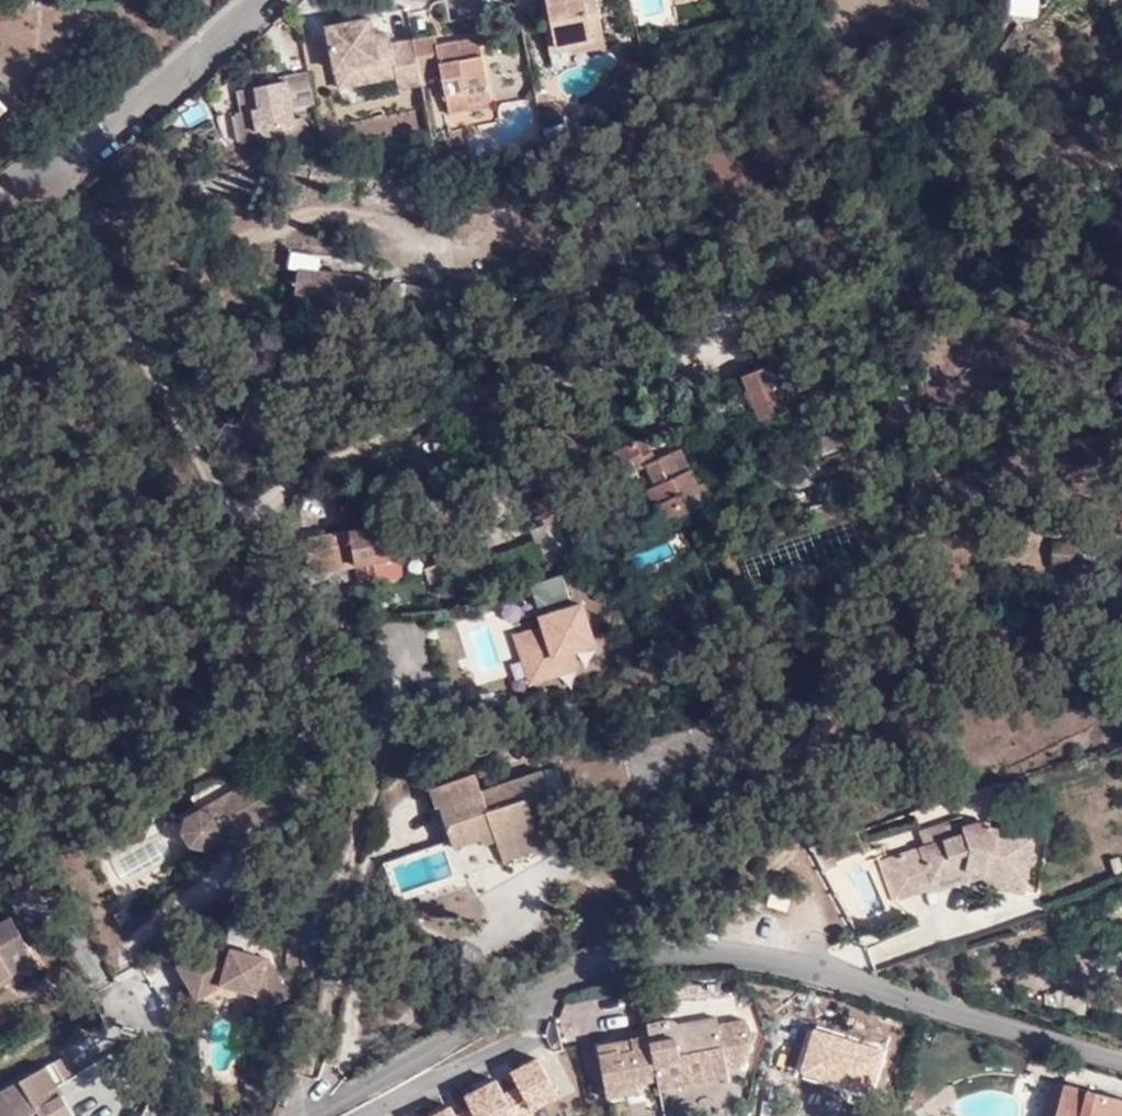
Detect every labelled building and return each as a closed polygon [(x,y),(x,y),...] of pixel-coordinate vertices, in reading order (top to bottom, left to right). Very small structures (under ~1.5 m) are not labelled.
[(551,7),(552,17),(547,18),(555,64),(574,61),(573,52),(608,45),(606,36),(599,0),(549,0),(551,7)] [(406,90),(427,87),(425,74),(418,42),(398,46),(397,44),(381,47),(379,37),(376,21),(334,28),(345,89),(404,80),(406,90)] [(395,35),(379,37),(381,47),(397,44),(395,35)] [(425,74),(427,87),(441,85),(439,71),(446,70),(456,117),(476,113),(475,107),(497,102),(486,46),(466,50),(465,44),(442,48),(440,38),(418,42),(425,74)] [(485,39),(465,44),(466,50),(486,46),(485,39)] [(293,107),(318,102),(312,71),(280,76),(282,88),(273,89),(272,84),(240,89),(244,111),(261,108),(266,138),(274,137),(275,142),(292,139),(311,124),(304,115),(295,118),(293,107)] [(282,88),(280,76),(271,78),(272,84),(273,89),(282,88)] [(8,109),(1,101),(0,101),(0,117),(8,109)] [(475,107),(476,113),(499,108),(497,102),(475,107)] [(245,143),(266,138),(261,108),(244,111),(239,112),(245,143)] [(377,299),(379,280),(299,270),(296,296),(376,306),(377,299)] [(392,282),(379,280),(377,299),(389,300),(389,304),(410,305),(413,283),(393,280),(392,282)] [(767,366),(740,378),(759,423),(808,402),(800,383),(779,393),(767,366)] [(574,472),(579,482),(590,476),(598,488),(644,465),(640,458),(649,453),(651,452),(644,437),(574,472)] [(677,473),(687,470),(676,449),(667,454),(677,473)] [(653,460),(649,453),(640,458),(644,465),(653,460)] [(653,460),(644,465),(654,486),(645,491),(662,524),(711,500),(701,482),(695,486),(687,470),(677,473),(667,454),(653,460)] [(807,460),(758,475),(765,496),(814,480),(807,460)] [(398,526),(397,526),(351,534),(357,568),(370,566),(405,559),(398,526)] [(357,568),(351,534),(305,542),(309,566),(334,561),(336,571),(357,568)] [(408,579),(405,559),(370,566),(374,582),(380,581),(384,584),(408,579)] [(334,561),(309,566),(310,576),(336,571),(334,561)] [(443,582),(437,565),(427,568),(433,585),(443,582)] [(538,629),(511,637),(529,687),(580,673),(574,659),(597,651),(583,608),(536,623),(538,629)] [(201,853),(213,847),(215,836),(221,835),(248,820),(251,824),(290,803),(270,768),(181,820),(176,835),(185,850),(201,853)] [(452,852),(481,841),(493,838),(496,845),(498,854),(538,840),(533,825),(556,818),(542,774),(480,795),(475,779),(429,794),(434,811),(439,810),(452,852)] [(215,836),(213,847),(251,824),(248,820),(221,835),(215,836)] [(925,834),(930,849),(957,840),(967,837),(965,830),(968,829),(966,822),(925,834)] [(930,849),(922,851),(932,883),(965,874),(981,877),(980,880),(1024,890),(1034,842),(990,832),(990,828),(979,825),(968,829),(965,830),(967,837),(969,842),(959,845),(957,840),(930,849)] [(967,837),(957,840),(959,845),(969,842),(967,837)] [(493,838),(481,841),(484,849),(496,845),(493,838)] [(543,852),(538,840),(498,854),(501,866),(543,852)] [(932,883),(922,851),(894,860),(897,869),(916,863),(925,893),(934,894),(966,884),(1023,898),(1024,890),(980,880),(981,877),(965,874),(932,883)] [(827,854),(815,859),(822,874),(834,869),(827,854)] [(897,869),(894,860),(882,863),(895,903),(925,893),(916,863),(897,869)] [(2,924),(0,925),(0,981),(4,978),(8,984),(32,970),(6,922),(2,924)] [(242,956),(260,961),(263,951),(245,945),(242,956)] [(262,961),(260,961),(242,956),(211,948),(173,969),(192,1002),(219,987),(247,995),(258,1014),(283,1000),(262,961)] [(646,1036),(594,1039),(601,1096),(624,1095),(625,1085),(623,1073),(653,1071),(654,1082),(654,1087),(724,1080),(723,1071),(724,1059),(740,1058),(741,1070),(780,1084),(781,1080),(801,1087),(818,1044),(788,1033),(795,1013),(757,999),(733,1001),(733,1023),(714,1023),(713,1018),(646,1023),(646,1036)] [(508,1071),(532,1114),(560,1104),(535,1057),(508,1071)] [(723,1071),(741,1070),(740,1058),(724,1059),(723,1071)] [(57,1099),(47,1105),(42,1096),(52,1091),(70,1080),(60,1060),(0,1094),(0,1115),(67,1115),(57,1099)] [(623,1073),(625,1085),(654,1082),(653,1071),(623,1073)] [(463,1097),(472,1115),(512,1115),(497,1081),(463,1097)] [(1059,1083),(1051,1115),(1121,1115),(1121,1099),(1059,1083)] [(252,1085),(240,1086),(241,1094),(252,1094),(252,1085)] [(57,1099),(52,1091),(42,1096),(47,1105),(57,1099)]
